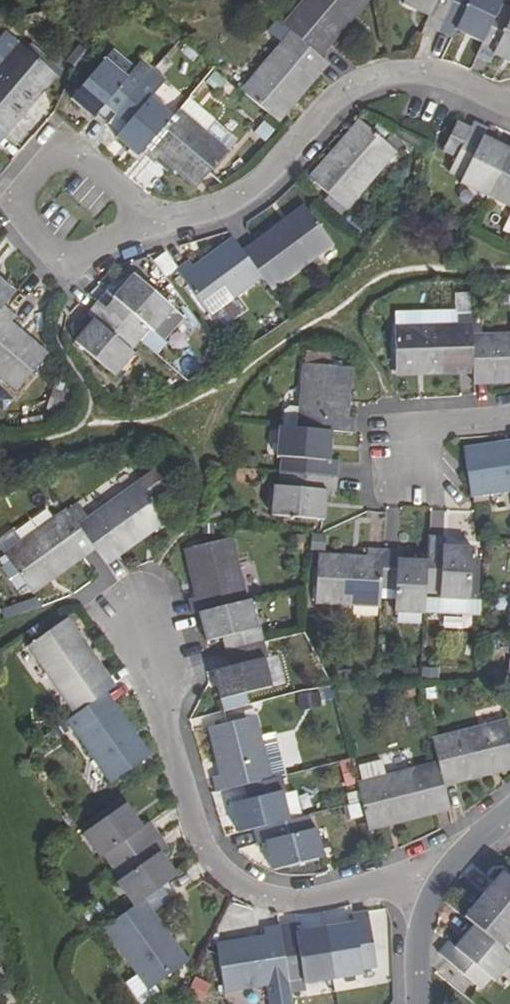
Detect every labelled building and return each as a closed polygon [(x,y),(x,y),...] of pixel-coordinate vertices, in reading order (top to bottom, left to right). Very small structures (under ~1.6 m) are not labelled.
[(288,25),(296,32),(320,51),(361,0),(308,0),(288,25)] [(456,0),(407,0),(406,4),(430,16),(425,27),(440,33),(456,0)] [(440,33),(453,40),(458,31),(484,44),(503,4),(505,0),(456,0),(440,33)] [(503,4),(484,44),(479,55),(493,62),(498,54),(509,59),(509,7),(503,4)] [(296,32),(247,91),(278,118),(329,58),(324,54),(320,51),(296,32)] [(0,63),(0,126),(50,68),(19,41),(0,63)] [(71,97),(93,117),(96,112),(108,122),(116,112),(139,85),(141,84),(130,74),(126,77),(104,57),(71,97)] [(119,131),(115,135),(139,155),(142,151),(171,118),(173,116),(150,96),(152,93),(141,84),(139,85),(116,112),(108,122),(119,131)] [(214,118),(189,97),(179,108),(204,130),(214,118)] [(171,118),(142,151),(154,161),(156,159),(163,152),(175,162),(199,182),(227,150),(204,130),(179,108),(173,116),(171,118)] [(449,135),(463,143),(473,122),(460,116),(449,135)] [(396,145),(363,118),(316,176),(348,203),(396,145)] [(487,126),(475,121),(473,122),(463,143),(456,157),(450,170),(463,177),(461,182),(487,194),(509,147),(483,134),(487,126)] [(509,147),(487,194),(509,205),(509,148),(509,147)] [(163,152),(156,159),(168,170),(172,165),(175,162),(163,152)] [(175,162),(172,165),(195,186),(199,182),(175,162)] [(306,207),(245,251),(261,273),(269,284),(330,240),(306,207)] [(242,246),(236,239),(196,269),(193,265),(188,258),(175,267),(207,311),(234,293),(261,273),(245,251),(242,246)] [(105,287),(95,298),(138,335),(148,324),(153,328),(171,307),(132,274),(113,295),(105,287)] [(5,305),(17,292),(0,277),(0,311),(5,305)] [(234,293),(207,311),(218,326),(237,311),(239,314),(245,309),(245,305),(239,296),(237,297),(234,293)] [(138,335),(95,298),(84,311),(92,318),(73,339),(113,373),(131,351),(127,348),(138,335)] [(17,389),(44,358),(9,326),(12,321),(17,315),(5,305),(0,311),(0,374),(17,389)] [(472,336),(472,327),(394,330),(396,370),(473,369),(472,336)] [(472,336),(473,369),(473,375),(473,378),(509,377),(509,335),(472,336)] [(303,364),(296,429),(329,432),(351,433),(352,418),(346,417),(339,416),(343,368),(303,364)] [(296,429),(277,427),(275,456),(281,456),(280,471),(337,476),(338,461),(327,459),(329,432),(296,429)] [(509,490),(509,447),(467,453),(472,495),(509,490)] [(153,499),(169,489),(155,471),(139,482),(78,525),(90,543),(102,559),(164,515),(153,499)] [(337,476),(280,471),(278,486),(272,487),(270,515),(322,521),(325,492),(335,493),(337,476)] [(78,525),(66,508),(4,553),(28,587),(90,543),(78,525)] [(446,533),(431,532),(429,563),(427,589),(443,590),(443,596),(472,597),(474,546),(446,543),(446,533)] [(187,599),(190,616),(198,614),(245,602),(228,539),(189,549),(200,596),(187,599)] [(383,591),(385,551),(370,551),(369,559),(369,563),(320,561),(317,602),(382,605),(383,591)] [(399,553),(385,551),(383,591),(397,593),(397,615),(426,617),(427,589),(429,563),(399,561),(399,553)] [(245,602),(198,614),(204,641),(222,637),(226,653),(263,643),(260,629),(256,629),(249,601),(245,602)] [(28,645),(75,714),(100,696),(105,692),(109,690),(61,622),(28,645)] [(263,643),(226,653),(230,668),(212,673),(219,702),(270,690),(263,660),(266,660),(263,643)] [(75,714),(67,720),(110,782),(144,760),(100,696),(75,714)] [(215,778),(218,793),(247,786),(271,780),(256,718),(216,727),(227,774),(223,776),(215,778)] [(432,740),(438,763),(442,779),(509,763),(509,736),(507,722),(432,740)] [(354,769),(358,783),(389,775),(385,760),(354,769)] [(389,775),(358,783),(362,803),(367,823),(448,803),(443,786),(442,779),(438,763),(389,775)] [(271,780),(247,786),(250,801),(231,806),(238,834),(254,830),(290,822),(283,795),(283,793),(287,791),(283,777),(271,780)] [(301,818),(295,792),(283,795),(290,822),(301,818)] [(125,804),(83,833),(98,857),(102,854),(112,868),(158,836),(149,822),(140,827),(125,804)] [(290,822),(254,830),(258,845),(267,844),(274,871),(324,858),(319,831),(314,832),(310,816),(301,818),(290,822)] [(158,836),(112,868),(120,881),(117,884),(132,908),(139,904),(143,901),(175,878),(159,854),(167,847),(158,836)] [(487,898),(509,917),(509,878),(507,876),(487,898)] [(468,921),(474,927),(505,953),(509,947),(509,917),(487,898),(468,921)] [(132,908),(105,928),(147,989),(182,967),(139,904),(132,908)] [(353,922),(325,926),(334,981),(361,976),(361,969),(377,966),(367,911),(352,914),(353,922)] [(295,923),(279,925),(285,965),(301,962),(305,986),(334,981),(325,926),(296,931),(295,923)] [(285,965),(279,925),(266,928),(267,936),(268,941),(218,948),(224,991),(288,980),(285,965)] [(474,927),(455,949),(448,942),(438,954),(480,991),(491,980),(495,983),(509,965),(509,957),(505,953),(474,927)] [(183,992),(199,1003),(211,988),(195,976),(183,992)]
